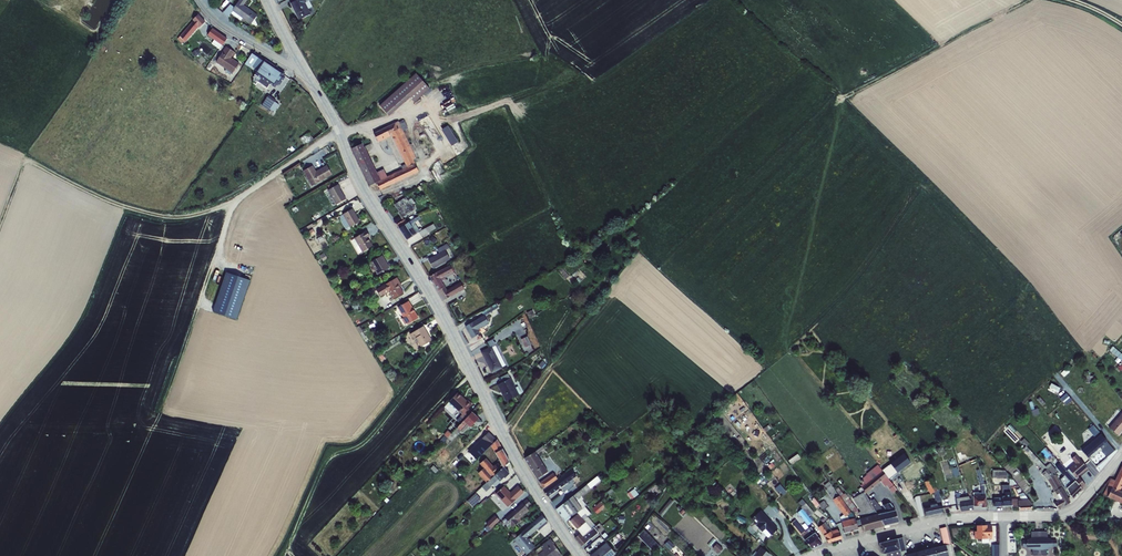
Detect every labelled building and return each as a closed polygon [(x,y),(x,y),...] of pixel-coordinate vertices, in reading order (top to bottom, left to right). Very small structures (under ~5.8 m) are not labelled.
[(223,13),(228,17),(231,14),(240,20),(242,18),(251,24),(258,15),(244,5),(247,0),(240,0),(234,8),(230,5),(223,13)] [(290,3),(299,20),(311,14),(308,9),(312,7),(309,1),(311,0),(297,0),(290,3)] [(193,21),(180,36),(186,42),(199,26),(200,27),(205,22),(198,15),(192,20),(193,21)] [(213,29),(207,36),(214,40),(211,44),(219,49),(227,38),(213,29)] [(226,47),(216,63),(232,74),(239,63),(231,58),(235,52),(226,47)] [(258,71),(265,60),(253,52),(245,64),(251,69),(252,67),(258,71)] [(265,60),(258,71),(254,76),(254,84),(256,85),(258,82),(267,88),(270,85),(275,88),(278,84),(280,86),(285,77),(283,76),(285,73),(265,59),(265,60)] [(211,63),(207,69),(210,72),(215,65),(211,63)] [(416,74),(380,106),(389,116),(410,98),(414,103),(430,89),(416,74)] [(268,96),(261,106),(269,111),(270,109),(274,112),(279,105),(275,102),(276,101),(268,96)] [(399,122),(403,130),(403,131),(408,129),(404,120),(399,122)] [(403,130),(399,122),(398,121),(374,133),(379,142),(391,136),(403,130)] [(450,125),(444,128),(452,145),(459,142),(450,125)] [(407,168),(415,164),(415,163),(418,161),(403,131),(403,130),(391,136),(405,164),(407,168)] [(308,133),(300,139),(305,145),(313,139),(308,133)] [(407,168),(405,164),(401,166),(403,169),(387,176),(383,169),(377,173),(365,148),(364,148),(362,144),(351,149),(369,187),(377,183),(380,190),(419,172),(415,164),(407,168)] [(313,166),(303,171),(312,186),(332,175),(327,165),(316,171),(313,166)] [(338,185),(328,191),(336,205),(346,199),(340,189),(341,189),(338,185)] [(406,197),(394,205),(399,212),(398,213),(401,218),(415,209),(412,204),(410,205),(406,197)] [(343,215),(339,217),(346,229),(350,227),(360,222),(353,209),(343,215)] [(405,219),(397,224),(399,228),(407,240),(412,236),(419,232),(422,230),(421,229),(419,230),(415,223),(418,221),(416,218),(408,223),(405,219)] [(422,230),(419,232),(422,237),(436,229),(435,227),(441,223),(440,221),(439,222),(439,221),(422,230)] [(313,229),(306,233),(309,238),(315,234),(313,229)] [(354,239),(351,241),(359,254),(362,252),(373,246),(368,238),(370,237),(366,231),(354,239)] [(439,253),(428,259),(433,269),(450,260),(445,251),(449,248),(447,244),(437,249),(439,253)] [(382,256),(370,263),(373,267),(372,270),(375,270),(378,275),(389,268),(382,256)] [(437,273),(440,279),(455,271),(452,264),(436,272),(437,273)] [(563,269),(559,272),(566,279),(569,276),(563,269)] [(440,279),(437,273),(430,277),(438,291),(445,287),(440,279)] [(397,278),(376,289),(381,297),(389,292),(393,299),(404,293),(400,287),(402,286),(397,278)] [(446,290),(450,296),(451,297),(464,289),(460,282),(446,290)] [(445,287),(438,291),(444,300),(450,296),(446,290),(445,287)] [(409,301),(397,308),(404,318),(402,320),(405,325),(407,324),(407,325),(419,318),(409,301)] [(484,316),(465,326),(472,338),(480,334),(478,330),(489,324),(486,319),(490,316),(489,313),(498,308),(496,304),(482,312),(484,316)] [(532,310),(527,313),(530,319),(535,315),(532,310)] [(359,326),(357,328),(364,339),(366,338),(359,326)] [(424,326),(410,335),(413,340),(416,338),(421,347),(432,340),(424,326)] [(527,336),(521,339),(525,348),(531,345),(527,336)] [(492,346),(481,352),(492,373),(503,368),(502,367),(506,365),(496,346),(492,348),(492,346)] [(1110,350),(1121,361),(1121,360),(1121,354),(1113,346),(1110,350)] [(1066,369),(1061,373),(1064,377),(1069,372),(1066,369)] [(500,383),(497,385),(505,401),(519,394),(521,393),(518,387),(516,388),(510,378),(508,374),(498,379),(500,383)] [(1054,381),(1048,387),(1052,392),(1059,386),(1054,381)] [(458,393),(449,402),(462,415),(460,416),(464,420),(472,412),(468,408),(472,404),(467,400),(466,401),(458,393)] [(464,420),(457,428),(460,431),(467,424),(470,427),(473,424),(477,428),(482,422),(478,418),(472,412),(464,420)] [(1109,428),(1118,435),(1121,430),(1121,412),(1109,428)] [(1041,437),(1047,443),(1055,436),(1049,430),(1041,437)] [(495,453),(502,449),(497,440),(489,432),(468,452),(476,460),(491,446),(495,453)] [(1016,435),(1026,446),(1030,443),(1018,432),(1016,435)] [(1115,451),(1107,442),(1101,435),(1081,451),(1088,458),(1099,448),(1107,457),(1115,451)] [(1046,467),(1026,446),(1022,449),(1041,468),(1039,471),(1042,474),(1047,469),(1046,467)] [(535,451),(524,458),(537,478),(548,472),(536,454),(544,449),(543,447),(535,451)] [(502,449),(495,453),(500,461),(503,467),(504,467),(509,462),(502,449)] [(907,451),(884,469),(891,478),(914,461),(907,451)] [(1076,478),(1078,476),(1087,468),(1076,455),(1071,459),(1075,463),(1068,469),(1076,478)] [(503,467),(500,461),(493,466),(486,458),(480,464),(483,468),(478,473),(486,483),(495,475),(503,467)] [(1062,466),(1075,481),(1082,489),(1085,485),(1078,476),(1076,478),(1068,469),(1075,463),(1071,459),(1071,458),(1062,466)] [(1046,467),(1047,469),(1053,474),(1057,471),(1050,463),(1046,467)] [(1075,481),(1062,466),(1059,463),(1055,467),(1063,475),(1071,484),(1075,481)] [(862,487),(858,489),(859,491),(859,492),(860,494),(864,492),(865,491),(866,493),(881,481),(885,487),(886,486),(892,493),(897,490),(887,477),(882,471),(877,465),(867,474),(861,479),(864,483),(860,485),(862,487)] [(1115,480),(1110,478),(1102,495),(1121,504),(1121,491),(1120,490),(1121,487),(1121,465),(1115,480)] [(486,483),(481,487),(485,491),(498,479),(500,482),(509,474),(504,467),(503,467),(495,475),(486,483)] [(1047,469),(1042,474),(1048,480),(1054,476),(1053,474),(1047,469)] [(931,499),(940,498),(938,490),(928,472),(926,472),(925,470),(923,471),(924,473),(923,474),(923,476),(923,477),(925,481),(924,482),(930,494),(931,499)] [(992,470),(992,477),(1011,478),(1005,471),(992,470)] [(553,473),(539,483),(543,489),(557,479),(553,473)] [(573,496),(582,509),(586,505),(582,500),(583,499),(582,497),(582,496),(601,481),(600,480),(604,477),(601,473),(573,496)] [(561,478),(544,490),(548,496),(566,484),(570,480),(566,475),(561,478)] [(1054,476),(1048,480),(1053,490),(1053,492),(1054,491),(1061,487),(1062,487),(1055,475),(1054,476)] [(1071,484),(1063,475),(1060,479),(1066,488),(1071,484)] [(840,495),(835,490),(829,481),(824,485),(827,489),(826,490),(844,515),(840,517),(844,533),(858,529),(855,518),(854,518),(853,514),(840,495)] [(1075,481),(1071,484),(1066,488),(1069,494),(1073,498),(1082,489),(1075,481)] [(776,487),(783,495),(787,491),(781,483),(776,487)] [(973,496),(974,506),(981,506),(981,507),(987,507),(985,496),(984,485),(981,485),(981,493),(979,493),(979,492),(973,492),(973,496)] [(504,486),(495,494),(508,507),(524,492),(518,486),(510,493),(504,486)] [(840,495),(853,514),(858,510),(850,499),(852,497),(849,493),(846,495),(845,493),(843,494),(838,487),(835,490),(840,495)] [(1053,492),(1052,493),(1057,501),(1054,503),(1057,509),(1070,502),(1061,487),(1054,491),(1053,492)] [(1011,499),(1011,505),(1013,505),(1013,507),(1018,507),(1018,500),(1028,499),(1023,493),(1022,493),(1021,490),(1017,488),(1015,489),(1018,495),(1019,495),(1020,498),(1019,498),(1019,499),(1011,499)] [(633,490),(628,494),(632,499),(634,497),(634,498),(637,496),(633,490)] [(864,492),(860,494),(853,499),(860,511),(858,512),(860,519),(877,514),(875,510),(871,503),(864,492)] [(1011,499),(1010,492),(1004,493),(1004,496),(1001,496),(1001,498),(993,498),(994,506),(1011,505),(1011,499)] [(476,493),(468,501),(473,507),(481,499),(476,493)] [(969,494),(959,496),(959,500),(961,512),(973,510),(971,498),(969,499),(969,494)] [(563,504),(572,516),(582,509),(573,496),(563,504)] [(820,506),(816,501),(813,496),(810,498),(817,508),(820,506)] [(940,498),(931,499),(929,501),(923,502),(926,516),(943,512),(940,498)] [(503,522),(501,524),(503,526),(505,524),(507,526),(505,527),(508,530),(509,529),(510,529),(512,527),(521,520),(520,518),(529,511),(527,508),(531,504),(527,499),(522,503),(504,518),(505,519),(502,521),(503,522)] [(670,499),(659,514),(662,516),(673,501),(670,499)] [(1018,500),(1018,507),(1018,511),(1031,510),(1031,503),(1028,499),(1018,500)] [(816,501),(820,506),(823,510),(828,507),(824,501),(820,503),(817,500),(816,501)] [(888,512),(895,511),(889,503),(888,500),(883,502),(883,505),(882,505),(888,512)] [(601,501),(593,509),(597,514),(606,506),(601,501)] [(806,503),(801,507),(809,517),(814,513),(806,503)] [(572,516),(563,504),(556,509),(557,510),(556,511),(558,514),(559,514),(558,515),(563,522),(564,521),(565,522),(572,516)] [(578,514),(569,521),(577,529),(580,534),(583,536),(586,534),(594,527),(595,526),(587,516),(591,514),(585,507),(577,513),(578,514)] [(761,510),(751,519),(762,532),(766,529),(771,535),(778,529),(761,510)] [(804,540),(815,532),(811,527),(809,525),(812,522),(802,510),(798,513),(808,524),(804,527),(807,530),(805,532),(795,520),(791,524),(804,540)] [(878,515),(884,525),(898,522),(895,511),(888,512),(878,515)] [(877,514),(860,519),(863,531),(884,525),(878,515),(877,514)] [(488,525),(485,528),(488,531),(500,520),(495,515),(486,523),(488,525)] [(541,515),(514,539),(517,543),(517,542),(527,554),(535,547),(526,538),(546,521),(541,515)] [(738,516),(737,521),(745,524),(747,519),(738,516)] [(824,523),(818,527),(828,543),(842,539),(840,532),(839,533),(837,529),(832,531),(825,522),(824,523)] [(976,531),(974,531),(974,539),(982,539),(982,543),(989,543),(989,539),(992,539),(992,525),(976,526),(976,531)] [(580,534),(575,538),(584,549),(592,542),(590,540),(599,533),(594,527),(586,534),(583,536),(580,534)] [(948,555),(952,555),(953,555),(946,527),(940,529),(944,546),(946,545),(948,555)] [(644,530),(638,535),(653,552),(659,546),(644,530)] [(1026,541),(1022,541),(1022,547),(1027,547),(1027,548),(1032,550),(1032,555),(1046,555),(1046,549),(1053,547),(1056,547),(1056,540),(1053,540),(1047,538),(1047,531),(1031,532),(1031,538),(1027,540),(1026,541)] [(815,532),(804,540),(812,549),(821,545),(822,542),(815,532)] [(899,550),(901,555),(905,555),(907,554),(903,538),(897,539),(900,550),(899,550)] [(535,551),(538,555),(537,555),(538,555),(562,555),(554,546),(555,545),(550,539),(540,546),(541,547),(535,551)] [(900,550),(897,539),(879,543),(882,554),(887,553),(899,550),(900,550)] [(669,540),(664,545),(670,551),(675,546),(669,540)] [(590,555),(613,555),(616,554),(606,542),(590,555)] [(717,543),(713,548),(718,553),(722,548),(717,543)] [(936,555),(948,555),(946,545),(944,546),(934,548),(936,555)] [(771,555),(761,548),(757,552),(755,551),(751,555),(770,555),(771,555)] [(917,555),(936,555),(934,548),(916,552),(917,555)]
